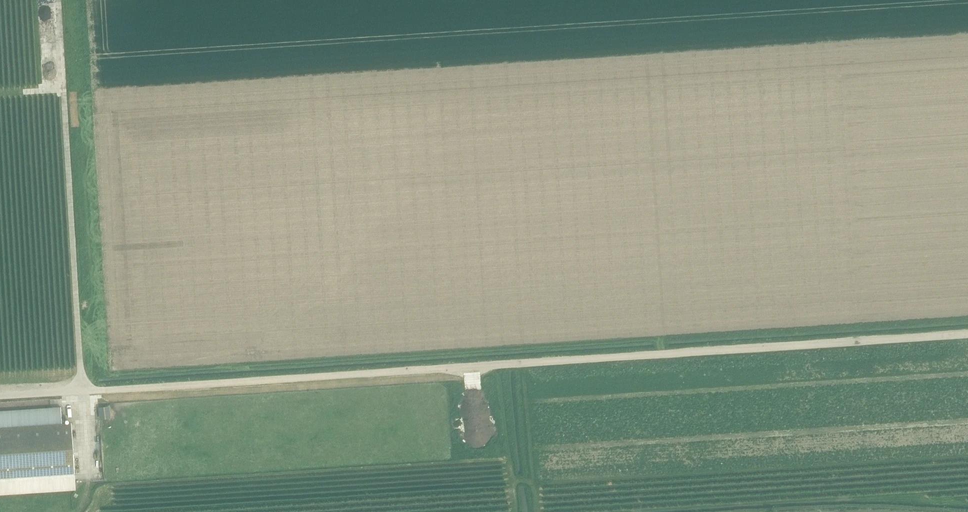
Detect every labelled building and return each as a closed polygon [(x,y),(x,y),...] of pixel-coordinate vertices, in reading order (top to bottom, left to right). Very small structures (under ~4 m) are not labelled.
[(110,406),(99,407),(100,420),(103,419),(111,419),(110,406)] [(75,490),(71,423),(62,424),(61,407),(0,411),(0,495),(75,490)] [(100,478),(109,479),(112,460),(103,459),(100,478)]
